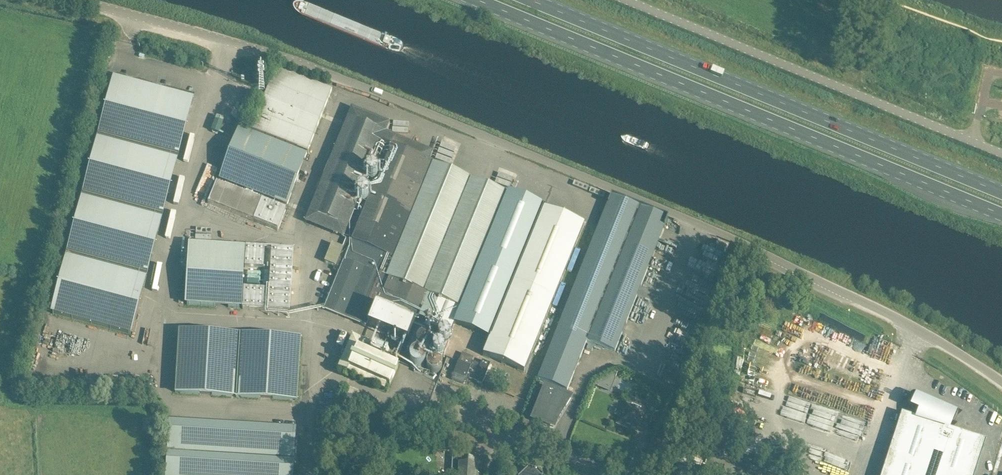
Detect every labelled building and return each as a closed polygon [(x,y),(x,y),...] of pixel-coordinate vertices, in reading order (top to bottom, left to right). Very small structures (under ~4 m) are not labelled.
[(250,130),(250,131),(308,153),(309,153),(308,153),(332,89),(276,67),(252,131),(250,130)] [(193,98),(115,78),(53,314),(130,334),(193,98)] [(246,90),(240,102),(248,106),(254,94),(246,90)] [(309,212),(305,222),(307,222),(307,221),(306,221),(310,213),(347,228),(345,233),(348,234),(347,238),(342,236),(342,237),(344,237),(346,239),(347,239),(352,241),(349,249),(343,247),(343,248),(332,244),(325,262),(335,266),(334,270),(339,272),(324,308),(361,323),(366,325),(375,301),(403,313),(451,333),(453,333),(457,324),(492,338),(545,208),(527,200),(527,201),(429,161),(382,142),(386,133),(386,132),(390,123),(389,123),(388,123),(389,123),(385,132),(349,117),(352,109),(353,109),(353,108),(352,108),(348,117),(309,212)] [(220,115),(214,130),(222,133),(228,118),(220,115)] [(287,206),(307,155),(239,128),(239,130),(220,178),(219,179),(246,190),(245,194),(216,183),(208,204),(277,230),(285,210),(262,200),(263,196),(287,206)] [(497,183),(512,188),(516,176),(501,171),(497,183)] [(594,198),(599,188),(587,183),(583,193),(594,198)] [(668,217),(640,206),(612,195),(538,379),(567,391),(587,341),(615,352),(668,217)] [(492,338),(485,356),(526,373),(586,224),(545,208),(492,338)] [(199,232),(204,233),(203,238),(212,238),(213,229),(199,228),(199,232)] [(191,244),(187,305),(240,308),(244,247),(191,244)] [(264,268),(265,248),(246,247),(245,267),(264,268)] [(270,285),(268,310),(289,311),(293,249),(272,248),(271,272),(265,271),(264,285),(270,285)] [(242,308),(265,310),(267,290),(244,288),(242,308)] [(376,305),(368,326),(408,343),(417,321),(376,305)] [(301,340),(179,332),(176,393),(298,400),(301,340)] [(392,365),(395,360),(396,356),(353,336),(338,369),(385,390),(387,385),(390,386),(393,379),(395,374),(398,367),(392,365)] [(482,384),(485,378),(490,364),(482,361),(481,365),(472,361),(474,358),(463,353),(460,361),(459,361),(452,379),(464,384),(465,381),(467,381),(469,378),(474,381),(479,383),(482,384)] [(594,382),(594,385),(598,386),(599,385),(609,389),(614,377),(616,378),(618,371),(594,382)] [(669,381),(666,389),(673,392),(676,383),(669,381)] [(557,421),(570,399),(545,389),(533,420),(550,427),(553,419),(557,421)] [(917,395),(915,395),(912,395),(910,397),(908,400),(909,403),(910,406),(912,407),(909,416),(902,413),(882,474),(975,474),(986,441),(948,428),(950,424),(953,425),(954,425),(953,425),(958,414),(959,413),(917,395)] [(646,407),(628,400),(627,405),(625,404),(622,412),(623,412),(623,414),(621,413),(617,424),(628,428),(628,426),(638,430),(640,423),(649,427),(656,408),(647,404),(646,407)] [(296,428),(170,418),(166,474),(293,474),(296,428)] [(453,451),(454,436),(438,435),(438,426),(440,426),(440,425),(439,425),(439,426),(438,426),(438,428),(426,427),(425,437),(437,438),(437,450),(453,451)] [(477,460),(460,460),(459,455),(453,454),(452,474),(454,474),(476,474),(477,460)]
